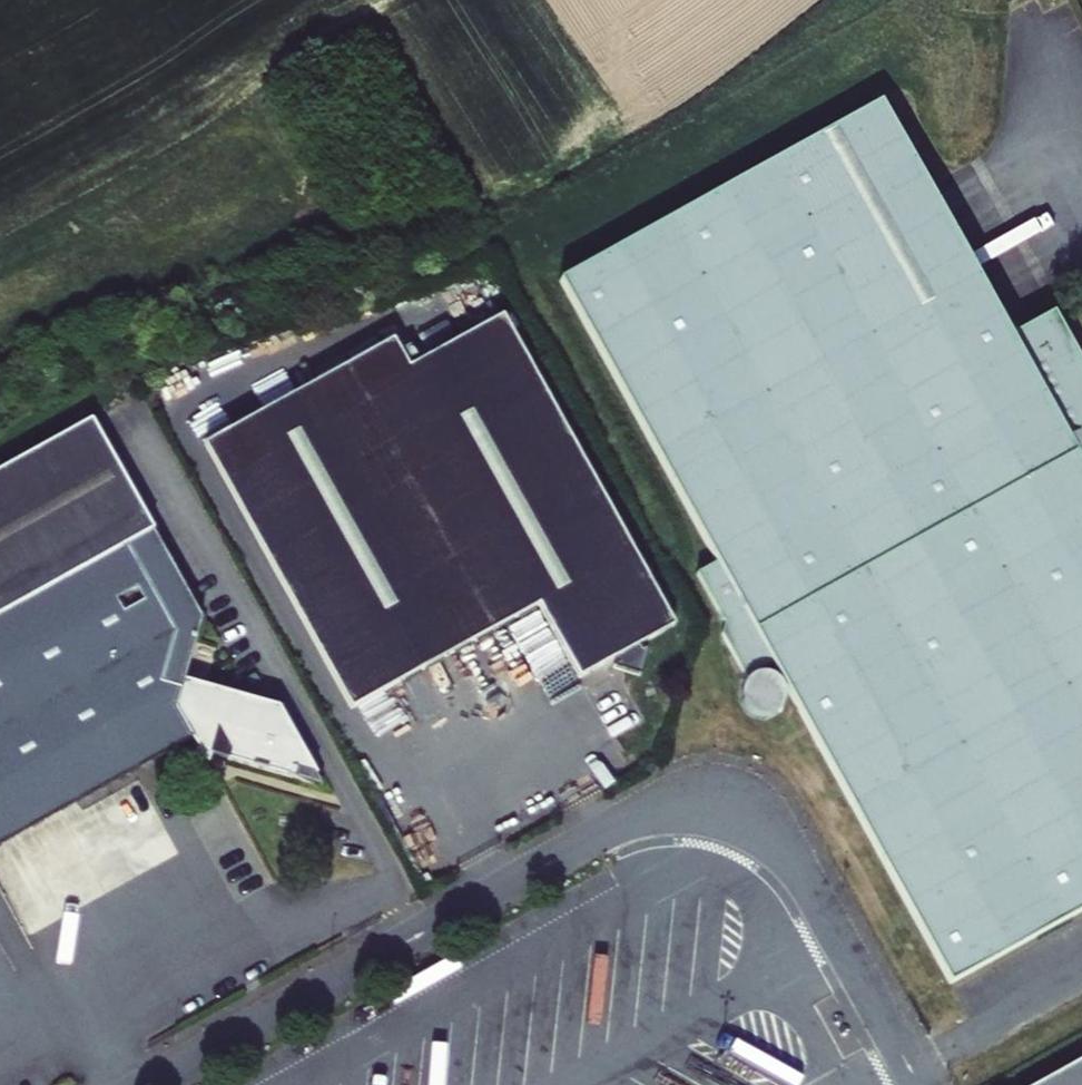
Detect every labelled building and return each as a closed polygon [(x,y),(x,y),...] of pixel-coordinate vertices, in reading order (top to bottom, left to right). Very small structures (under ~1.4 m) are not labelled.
[(1041,316),(997,340),(868,108),(547,287),(706,572),(686,583),(715,634),(712,643),(736,686),(763,671),(938,985),(1081,907),(1081,389),(1041,316)] [(574,686),(609,666),(612,672),(608,674),(636,682),(641,655),(636,658),(633,652),(667,633),(494,322),(401,375),(386,348),(197,454),(345,719),(533,613),(574,686)] [(187,753),(200,776),(207,756),(213,758),(217,756),(222,765),(221,771),(316,798),(272,719),(181,693),(198,633),(87,434),(0,482),(0,857),(187,753)] [(215,760),(209,758),(202,785),(215,778),(218,766),(215,760)] [(1026,1084),(1081,1084),(1081,1055),(1026,1084)]
